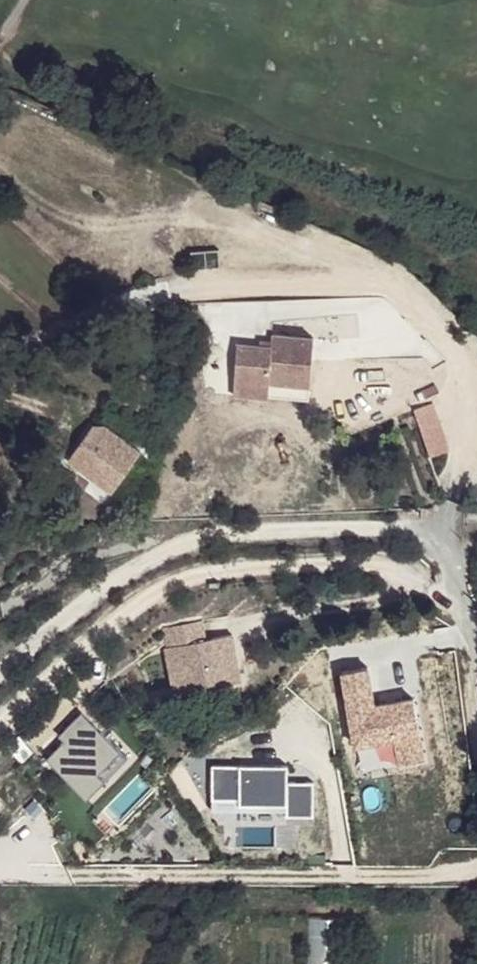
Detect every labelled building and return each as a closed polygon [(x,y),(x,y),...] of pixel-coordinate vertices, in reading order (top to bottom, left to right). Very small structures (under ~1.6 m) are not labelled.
[(315,381),(318,333),(276,331),(276,337),(276,343),(265,342),(242,341),(240,377),(273,379),(315,381)] [(343,382),(391,366),(387,353),(338,369),(343,382)] [(354,415),(408,397),(398,364),(391,366),(343,382),(354,415)] [(272,394),(273,379),(240,377),(239,392),(272,394)] [(70,459),(90,473),(118,434),(104,424),(93,424),(70,459)] [(90,473),(113,489),(142,449),(118,434),(90,473)] [(438,475),(449,472),(442,450),(431,453),(438,475)] [(172,693),(217,683),(206,619),(166,625),(168,639),(128,652),(131,656),(143,678),(151,696),(171,691),(172,693)] [(131,656),(104,677),(73,708),(91,724),(120,696),(143,678),(131,656)] [(337,916),(304,916),(304,963),(336,963),(337,916)]
